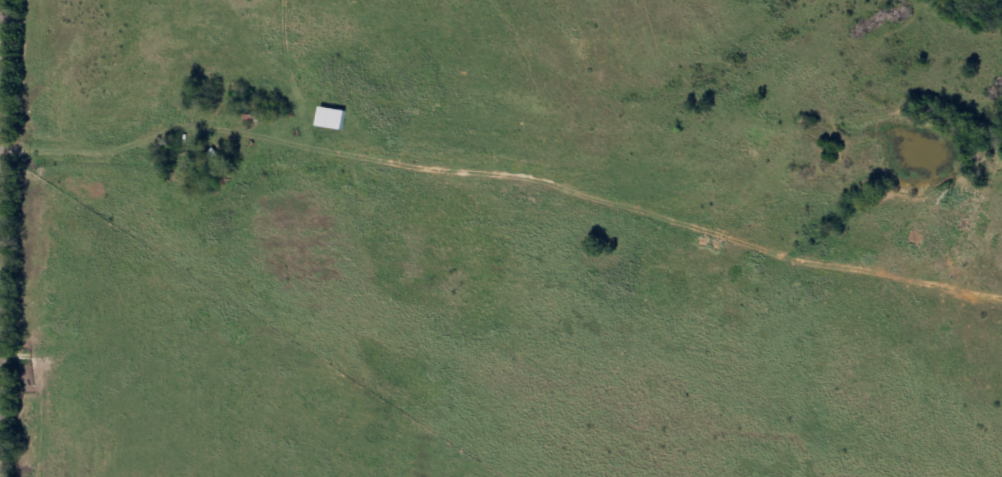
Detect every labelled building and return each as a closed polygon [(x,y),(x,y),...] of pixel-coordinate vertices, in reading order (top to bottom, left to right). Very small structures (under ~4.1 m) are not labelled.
[(346,130),(349,112),(326,109),(323,127),(346,130)]
